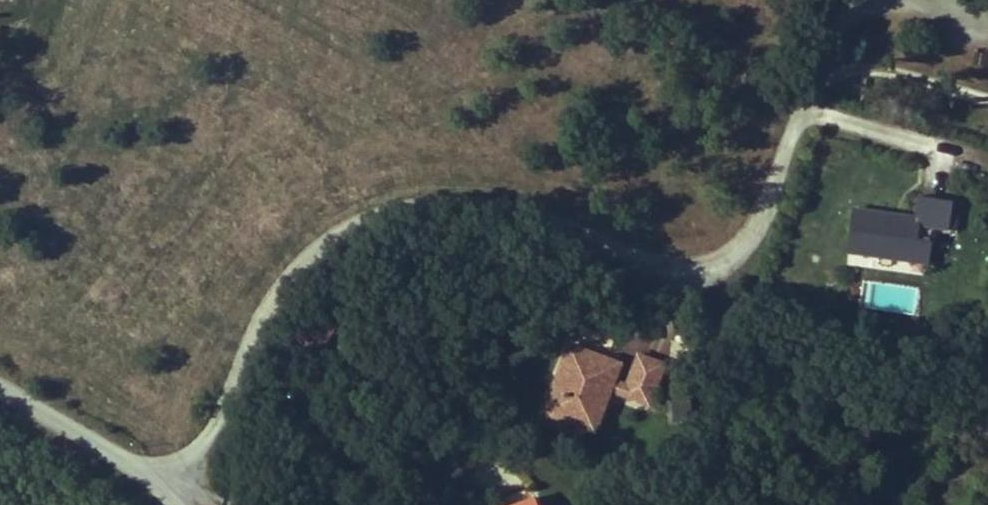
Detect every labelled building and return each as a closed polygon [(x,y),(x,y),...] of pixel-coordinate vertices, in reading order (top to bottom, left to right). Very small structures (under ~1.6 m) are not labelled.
[(918,195),(915,217),(855,209),(850,250),(925,261),(928,239),(913,237),(915,225),(953,230),(955,218),(946,217),(948,200),(918,195)] [(957,201),(948,200),(946,217),(955,218),(957,201)] [(925,267),(925,261),(850,250),(849,256),(925,267)] [(299,326),(324,344),(340,322),(316,304),(299,326)] [(619,365),(568,345),(544,411),(547,412),(543,422),(565,431),(569,421),(593,431),(610,389),(613,381),(619,365)] [(637,355),(625,387),(623,393),(649,404),(664,365),(637,355)] [(610,389),(623,393),(625,387),(613,381),(610,389)]
